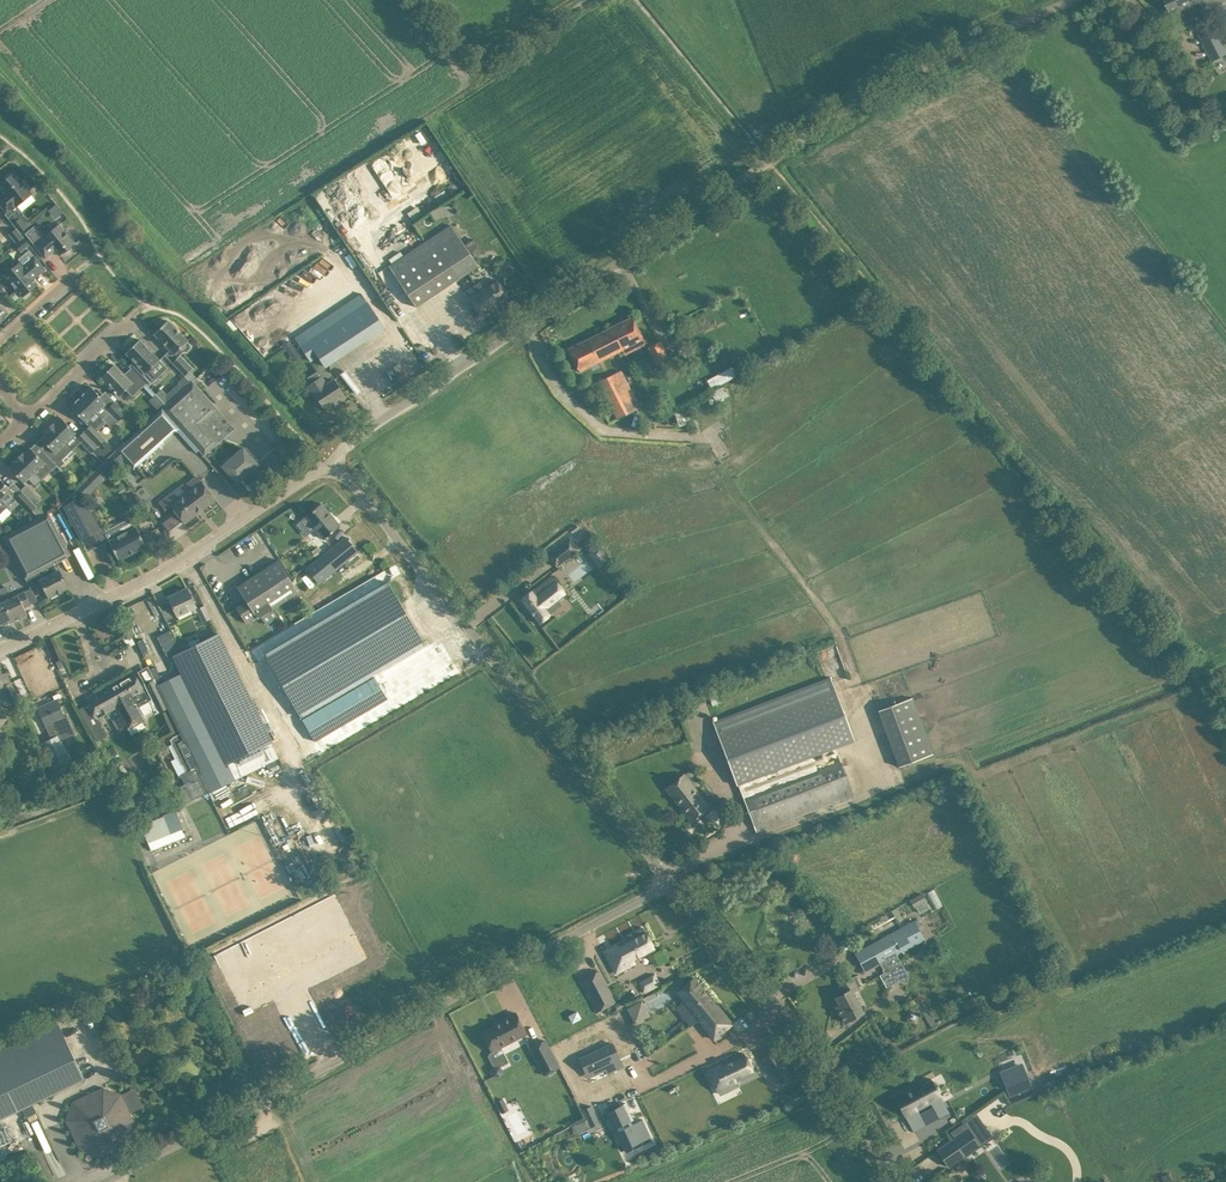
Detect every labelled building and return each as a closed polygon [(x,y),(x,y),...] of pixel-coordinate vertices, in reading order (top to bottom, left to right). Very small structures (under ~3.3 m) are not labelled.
[(1182,9),(1203,0),(1165,0),(1174,21),(1185,16),(1182,9)] [(1208,52),(1218,73),(1225,68),(1225,57),(1225,55),(1225,48),(1224,44),(1211,18),(1195,26),(1208,52)] [(4,209),(7,212),(16,205),(17,206),(32,194),(14,172),(12,175),(10,173),(5,177),(6,179),(0,184),(0,185),(5,192),(0,196),(0,204),(4,209)] [(453,215),(452,205),(440,207),(442,217),(453,215)] [(12,223),(16,227),(21,232),(28,227),(20,217),(12,223)] [(70,247),(75,243),(71,239),(73,238),(67,230),(65,232),(59,224),(43,235),(36,225),(26,233),(45,258),(55,250),(60,255),(64,252),(66,254),(72,249),(70,247)] [(416,306),(478,265),(452,225),(389,266),(416,306)] [(21,232),(16,227),(8,233),(16,243),(24,237),(21,232)] [(30,244),(24,237),(15,245),(20,252),(30,244)] [(23,297),(24,295),(25,297),(31,292),(30,291),(38,285),(33,279),(45,269),(34,256),(23,265),(21,261),(5,274),(11,283),(10,283),(15,289),(16,288),(23,297)] [(471,296),(470,297),(483,316),(494,309),(493,307),(508,297),(496,279),(485,287),(481,281),(467,290),(471,296)] [(318,355),(319,356),(325,366),(384,327),(368,302),(301,346),(311,360),(318,355)] [(632,317),(611,327),(622,349),(625,354),(645,344),(632,317)] [(290,324),(287,318),(282,320),(285,327),(290,324)] [(154,333),(174,354),(188,341),(177,329),(177,327),(173,323),(171,324),(168,320),(154,333)] [(622,349),(611,327),(568,349),(579,371),(622,349)] [(134,361),(129,366),(149,386),(157,378),(149,370),(160,360),(140,339),(139,340),(137,339),(130,345),(132,347),(126,353),(134,361)] [(294,348),(289,341),(284,345),(289,351),(294,348)] [(648,368),(655,364),(656,366),(653,367),(656,373),(671,366),(667,358),(668,357),(659,341),(646,348),(649,355),(643,358),(648,368)] [(172,363),(185,376),(193,368),(180,355),(172,363)] [(681,368),(685,377),(698,371),(694,362),(681,368)] [(126,389),(132,396),(146,384),(131,368),(124,375),(114,364),(101,377),(103,379),(102,381),(106,386),(108,384),(114,391),(116,393),(119,396),(126,389)] [(707,380),(712,389),(737,376),(732,365),(720,371),(721,372),(707,380)] [(639,407),(621,370),(599,381),(617,418),(639,407)] [(316,394),(318,397),(324,407),(338,399),(339,401),(345,397),(334,379),(326,384),(322,377),(321,378),(317,371),(305,379),(308,386),(314,396),(316,394)] [(166,405),(162,409),(180,428),(199,450),(204,456),(220,441),(204,423),(219,409),(193,381),(173,399),(166,405)] [(713,391),(718,401),(728,396),(722,385),(714,389),(715,390),(713,391)] [(91,386),(80,396),(102,418),(108,412),(116,420),(125,411),(115,401),(110,406),(91,386)] [(165,393),(160,398),(166,405),(173,399),(168,393),(165,393)] [(102,418),(80,396),(70,406),(86,422),(96,413),(101,419),(102,418)] [(180,428),(162,409),(116,450),(134,469),(177,431),(180,428)] [(681,409),(674,412),(680,426),(686,424),(681,409)] [(54,422),(49,426),(69,447),(70,447),(65,442),(75,433),(60,417),(55,422),(54,422)] [(91,424),(84,431),(98,446),(105,439),(91,424)] [(49,446),(43,451),(59,468),(65,462),(60,457),(69,447),(49,426),(44,431),(46,433),(40,438),(49,446)] [(180,428),(177,431),(196,452),(199,450),(180,428)] [(98,446),(84,431),(77,438),(91,453),(98,446)] [(255,468),(255,466),(258,464),(243,447),(223,466),(237,482),(249,472),(251,471),(255,468)] [(23,451),(18,456),(41,480),(42,480),(39,477),(48,468),(51,471),(57,465),(59,468),(43,451),(38,456),(30,448),(25,453),(23,451)] [(41,480),(18,456),(13,461),(15,462),(9,468),(24,482),(28,478),(36,486),(41,480)] [(109,457),(77,489),(86,499),(118,467),(109,457)] [(183,483),(159,503),(165,510),(171,506),(185,523),(197,513),(196,511),(205,505),(214,497),(201,481),(197,476),(185,485),(183,483)] [(7,507),(8,506),(5,503),(15,494),(0,478),(0,499),(7,507)] [(21,490),(22,491),(34,503),(39,499),(26,484),(21,490)] [(56,493),(63,499),(69,493),(64,488),(61,488),(56,493)] [(62,503),(81,540),(101,530),(83,496),(82,496),(76,489),(62,503)] [(32,510),(39,518),(45,514),(34,503),(22,491),(15,498),(30,512),(32,510)] [(306,516),(324,539),(340,526),(322,503),(306,516)] [(4,536),(11,549),(26,578),(46,567),(50,574),(40,579),(49,597),(51,596),(52,598),(58,595),(57,593),(68,587),(59,570),(58,571),(54,563),(71,554),(65,544),(49,512),(45,514),(39,518),(7,535),(4,536)] [(109,540),(113,549),(119,560),(146,546),(136,526),(134,527),(129,518),(105,530),(110,540),(109,540)] [(576,524),(570,529),(573,533),(579,528),(576,524)] [(11,549),(4,536),(0,538),(0,542),(2,544),(0,545),(0,558),(11,549)] [(346,537),(307,568),(319,583),(358,552),(346,537)] [(570,537),(548,554),(557,566),(579,549),(570,537)] [(77,540),(69,545),(89,578),(97,574),(77,540)] [(591,552),(601,566),(612,558),(602,544),(591,552)] [(258,618),(288,598),(298,592),(278,559),(237,586),(246,600),(236,607),(247,623),(257,616),(258,618)] [(566,594),(552,575),(533,590),(532,590),(520,599),(539,623),(551,614),(547,609),(566,594)] [(312,578),(300,586),(315,610),(327,602),(312,578)] [(264,655),(315,741),(388,698),(373,674),(425,644),(388,581),(264,655)] [(4,601),(13,620),(27,614),(24,607),(38,601),(38,603),(39,602),(32,587),(10,598),(5,586),(0,589),(0,594),(4,601)] [(196,606),(189,590),(187,588),(168,597),(177,616),(180,621),(197,612),(202,621),(204,625),(203,625),(205,629),(214,624),(204,605),(197,609),(196,607),(196,606)] [(0,594),(0,627),(13,620),(4,601),(0,594)] [(168,608),(161,611),(166,620),(172,617),(168,608)] [(200,776),(208,792),(242,776),(234,760),(260,747),(271,742),(218,633),(174,655),(183,673),(157,685),(164,698),(168,707),(181,733),(202,775),(200,776)] [(57,662),(60,668),(66,665),(63,659),(57,662)] [(116,707),(128,729),(142,721),(143,719),(137,707),(149,700),(144,691),(145,691),(135,673),(113,686),(112,683),(108,685),(119,706),(116,707)] [(830,677),(827,678),(714,721),(756,832),(845,798),(854,794),(835,747),(855,741),(830,677)] [(155,703),(164,698),(157,685),(154,678),(145,684),(155,703)] [(3,686),(8,697),(11,703),(19,699),(11,682),(3,686)] [(119,706),(108,685),(84,699),(88,705),(80,710),(98,741),(106,736),(96,718),(116,707),(119,706)] [(933,755),(913,698),(879,711),(899,767),(933,755)] [(38,708),(43,719),(49,731),(52,738),(41,743),(54,769),(58,777),(75,769),(62,740),(75,733),(67,715),(65,716),(62,710),(57,699),(38,708)] [(202,775),(181,733),(172,737),(173,738),(170,739),(172,743),(171,744),(182,764),(183,764),(185,768),(172,774),(185,803),(208,792),(200,776),(202,775)] [(162,739),(156,741),(159,748),(165,746),(162,739)] [(684,775),(676,781),(667,788),(692,821),(709,807),(684,775)] [(154,783),(149,786),(153,792),(158,789),(154,783)] [(137,787),(129,793),(133,799),(142,794),(137,787)] [(173,799),(156,806),(158,811),(176,804),(173,799)] [(156,806),(146,810),(148,815),(158,811),(156,806)] [(170,833),(162,814),(140,823),(148,842),(170,833)] [(357,936),(335,893),(257,933),(279,976),(357,936)] [(923,893),(911,899),(915,907),(916,906),(920,913),(930,908),(926,901),(927,901),(923,893)] [(866,947),(855,953),(865,971),(875,966),(880,963),(883,969),(882,970),(884,972),(880,975),(886,987),(898,981),(893,972),(904,967),(897,954),(904,951),(924,940),(917,927),(914,922),(866,947)] [(629,935),(630,937),(604,951),(616,973),(635,962),(634,961),(655,949),(643,927),(629,935)] [(279,976),(257,933),(214,955),(236,998),(279,976)] [(600,981),(603,979),(598,970),(579,980),(596,1012),(615,1002),(611,994),(608,995),(600,981)] [(640,983),(644,992),(660,984),(658,981),(659,981),(658,979),(657,979),(655,975),(640,983)] [(676,992),(698,1020),(714,1039),(714,1038),(732,1024),(717,1005),(695,977),(676,992)] [(858,989),(852,978),(842,984),(845,989),(842,990),(844,993),(836,997),(840,1004),(836,1006),(845,1022),(863,1012),(852,992),(858,989)] [(678,998),(671,983),(643,996),(651,1011),(678,998)] [(982,1001),(978,994),(963,1003),(967,1010),(982,1001)] [(906,1022),(917,1024),(920,1011),(920,1014),(927,1010),(919,995),(912,999),(918,1009),(909,1007),(906,1022)] [(995,1002),(999,1010),(1000,1014),(1011,1009),(1006,997),(995,1002)] [(681,1000),(674,1005),(686,1026),(693,1021),(681,1000)] [(615,1006),(618,1011),(625,1008),(622,1002),(615,1006)] [(641,1002),(629,1009),(635,1021),(647,1015),(641,1002)] [(493,1024),(494,1026),(482,1032),(492,1051),(527,1033),(516,1012),(493,1024)] [(22,1107),(26,1116),(36,1112),(32,1103),(84,1078),(79,1067),(65,1038),(58,1022),(0,1050),(0,1118),(22,1107)] [(616,1032),(624,1045),(637,1037),(629,1024),(616,1032)] [(545,1040),(530,1048),(544,1074),(559,1067),(545,1040)] [(612,1044),(579,1059),(586,1074),(603,1066),(607,1074),(622,1067),(612,1044)] [(754,1073),(744,1053),(707,1070),(717,1091),(754,1073)] [(784,1060),(771,1069),(782,1084),(794,1075),(784,1060)] [(1022,1062),(1000,1071),(1010,1097),(1032,1088),(1022,1062)] [(894,1095),(914,1132),(925,1125),(918,1111),(930,1104),(938,1118),(948,1113),(929,1079),(920,1084),(921,1087),(910,1093),(909,1091),(907,1091),(906,1089),(894,1095)] [(104,1088),(84,1097),(73,1102),(67,1120),(81,1150),(99,1156),(129,1142),(135,1124),(130,1113),(144,1106),(135,1088),(121,1094),(104,1088)] [(635,1098),(640,1109),(653,1104),(648,1092),(635,1098)] [(502,1099),(496,1102),(500,1107),(505,1104),(502,1099)] [(606,1112),(623,1150),(626,1154),(653,1142),(650,1137),(651,1137),(643,1119),(642,1119),(642,1120),(632,1125),(630,1121),(634,1119),(626,1103),(625,1103),(625,1104),(607,1113),(606,1112)] [(587,1118),(572,1126),(576,1134),(599,1123),(591,1105),(583,1109),(587,1118)] [(522,1113),(516,1115),(515,1110),(507,1114),(515,1136),(529,1130),(522,1113)] [(968,1129),(947,1144),(937,1150),(948,1166),(979,1144),(968,1129)] [(320,1181),(350,1181),(345,1170),(320,1181)] [(1161,1176),(1164,1181),(1167,1181),(1172,1180),(1170,1173),(1161,1176)]
